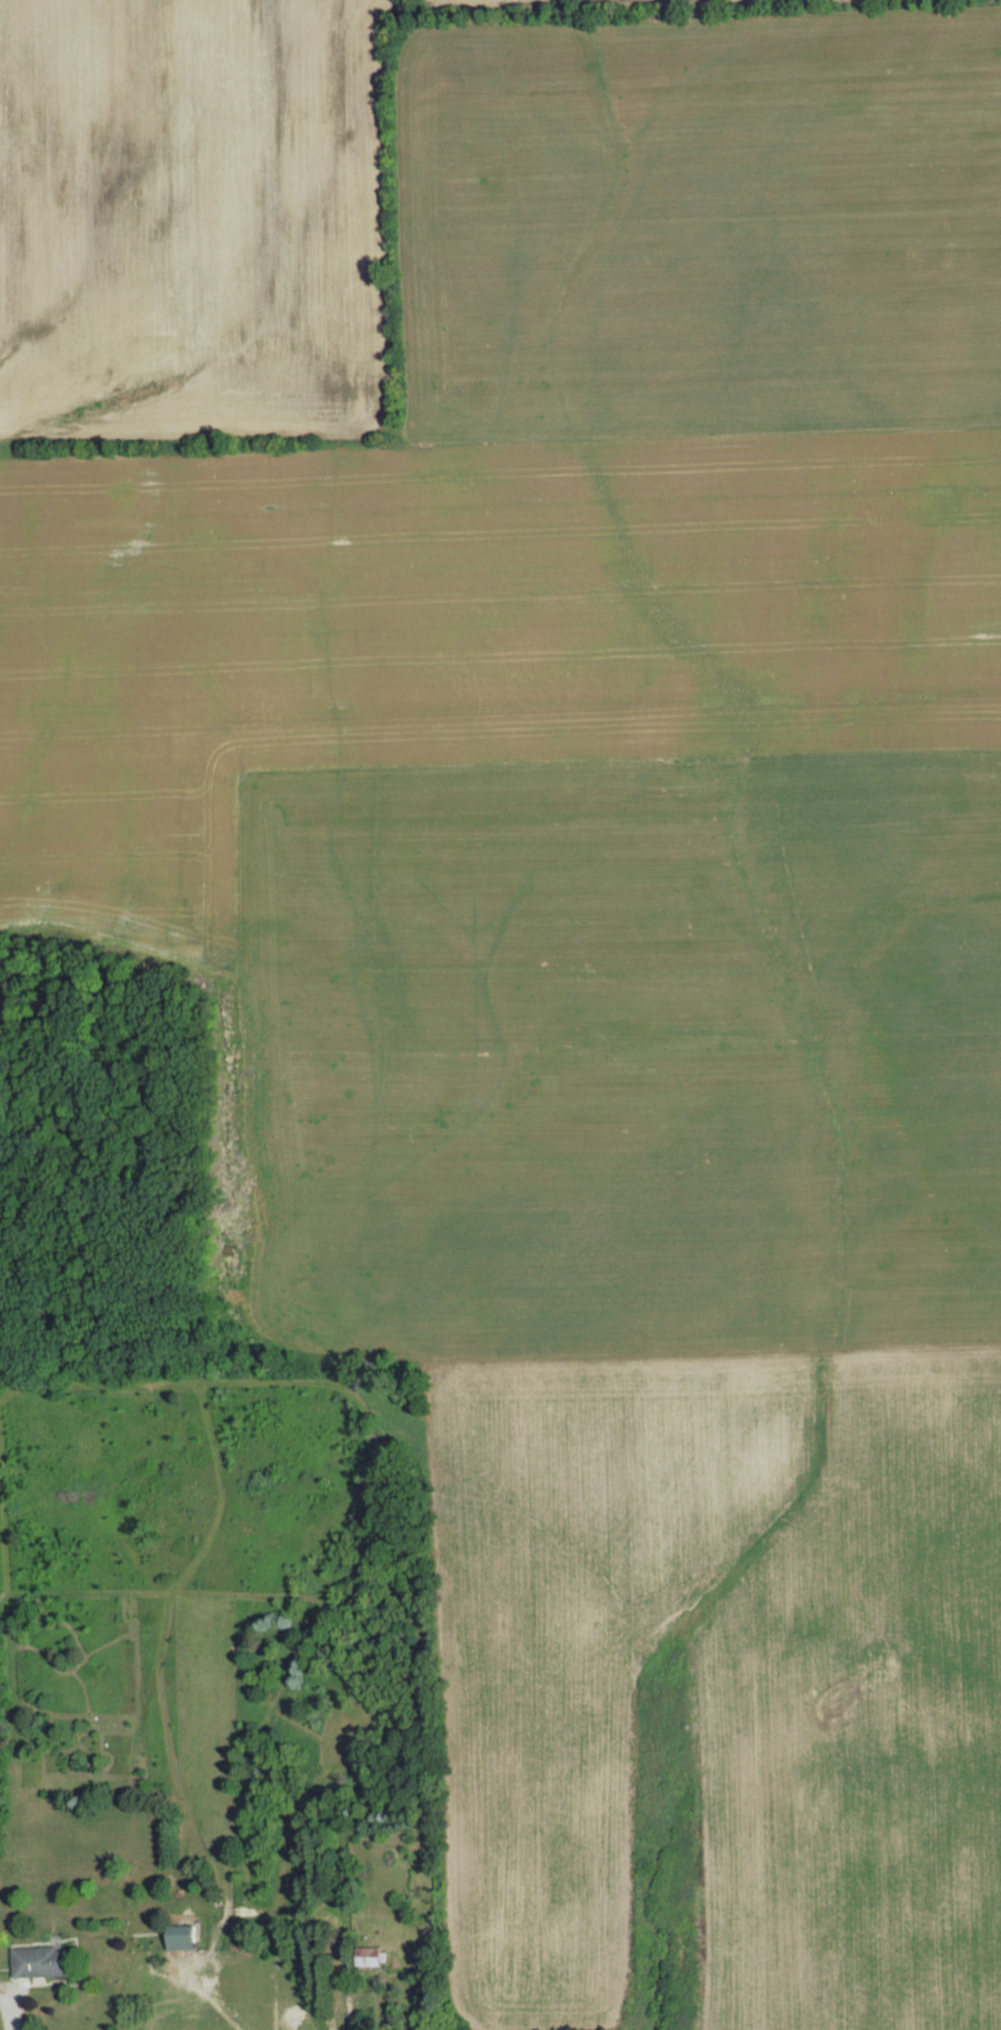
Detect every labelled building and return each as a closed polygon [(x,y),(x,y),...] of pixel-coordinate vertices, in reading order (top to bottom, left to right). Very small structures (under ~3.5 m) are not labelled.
[(167,1925),(195,1924),(197,1948),(168,1949),(167,1925)] [(53,1975),(14,1977),(12,1946),(55,1944),(55,1950),(72,1949),(73,1974),(56,1975),(53,1975)] [(356,1946),(381,1947),(380,1965),(356,1964),(356,1946)]
